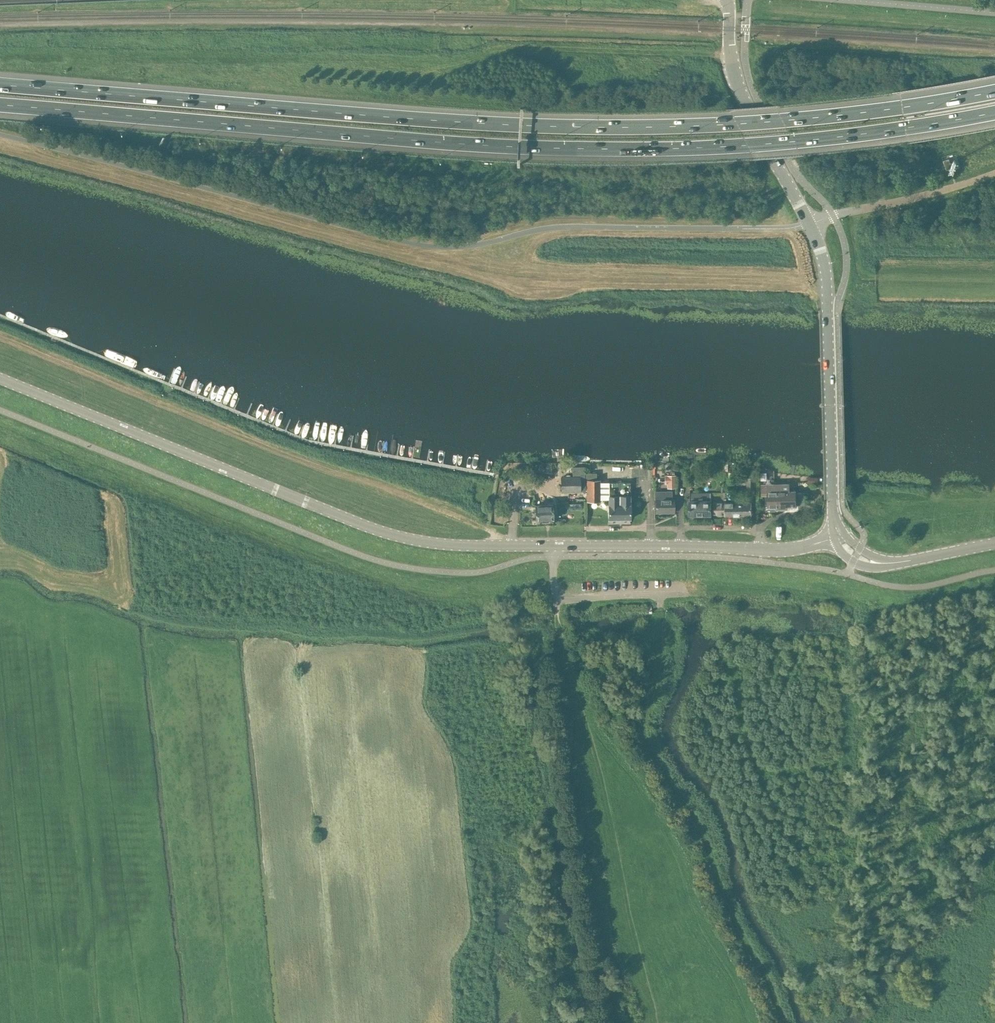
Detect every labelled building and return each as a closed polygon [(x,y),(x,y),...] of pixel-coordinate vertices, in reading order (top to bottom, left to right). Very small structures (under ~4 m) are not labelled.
[(949,159),(944,161),(947,171),(947,170),(951,169),(952,169),(949,159)] [(676,488),(676,476),(667,476),(667,488),(676,488)] [(562,478),(562,491),(585,491),(585,477),(562,478)] [(587,479),(587,501),(601,501),(601,499),(609,498),(630,498),(630,481),(600,481),(598,478),(587,479)] [(778,498),(778,492),(774,492),(774,484),(762,485),(762,493),(768,492),(768,507),(780,507),(779,497),(778,498)] [(805,505),(805,493),(796,493),(796,491),(790,492),(790,484),(774,484),(774,492),(778,492),(778,498),(779,497),(780,507),(796,507),(796,505),(805,505)] [(655,500),(655,513),(674,512),(674,500),(672,500),(672,491),(655,492),(655,500)] [(705,493),(690,493),(690,515),(712,515),(711,511),(711,506),(711,501),(714,501),(724,501),(724,493),(711,493),(705,493)] [(724,493),(724,501),(726,501),(726,514),(726,515),(752,515),(752,502),(727,502),(727,493),(724,493)] [(630,519),(630,498),(609,498),(609,519),(630,519)] [(726,514),(726,501),(724,501),(714,501),(714,506),(711,506),(711,511),(715,511),(715,514),(726,514)] [(535,505),(536,520),(554,519),(553,504),(535,505)]
